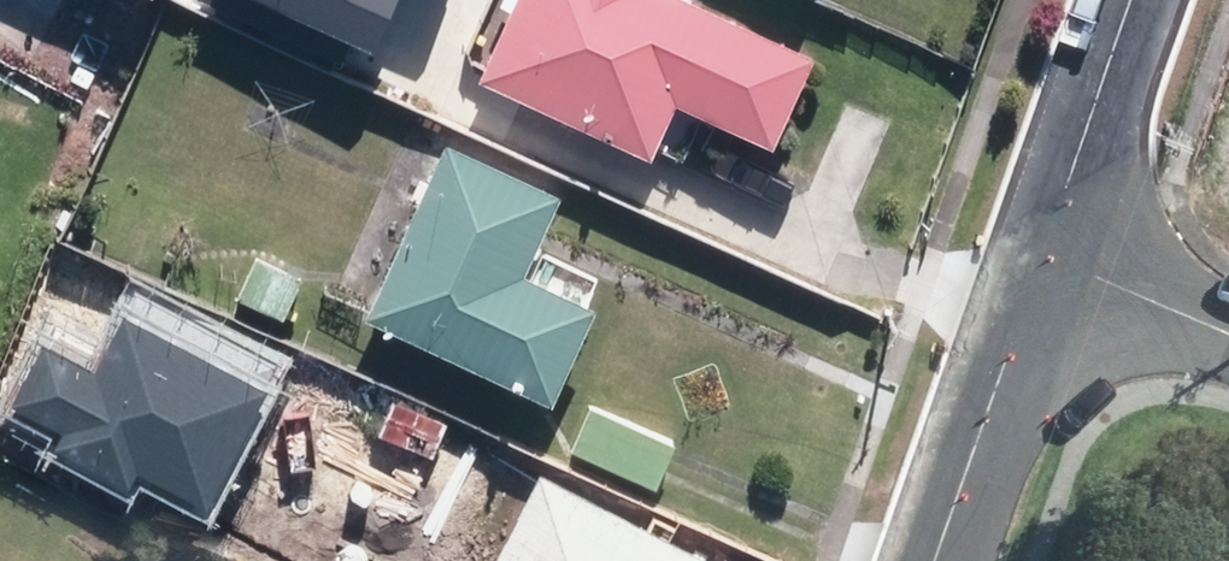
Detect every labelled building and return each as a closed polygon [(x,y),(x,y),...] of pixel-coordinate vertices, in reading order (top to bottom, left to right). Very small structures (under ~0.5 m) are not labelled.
[(257,19),(396,88),(441,0),(267,0),(257,19)] [(490,76),(659,155),(687,97),(787,143),(831,51),(735,5),(723,0),(526,0),(490,76)] [(571,191),(457,141),(380,316),(568,399),(610,303),(536,271),(571,191)] [(314,267),(261,248),(243,296),(297,316),(314,267)] [(592,401),(573,449),(660,484),(680,436),(592,401)] [(467,474),(414,447),(377,518),(431,546),(423,560),(615,560),(638,517),(485,439),(467,474)]
